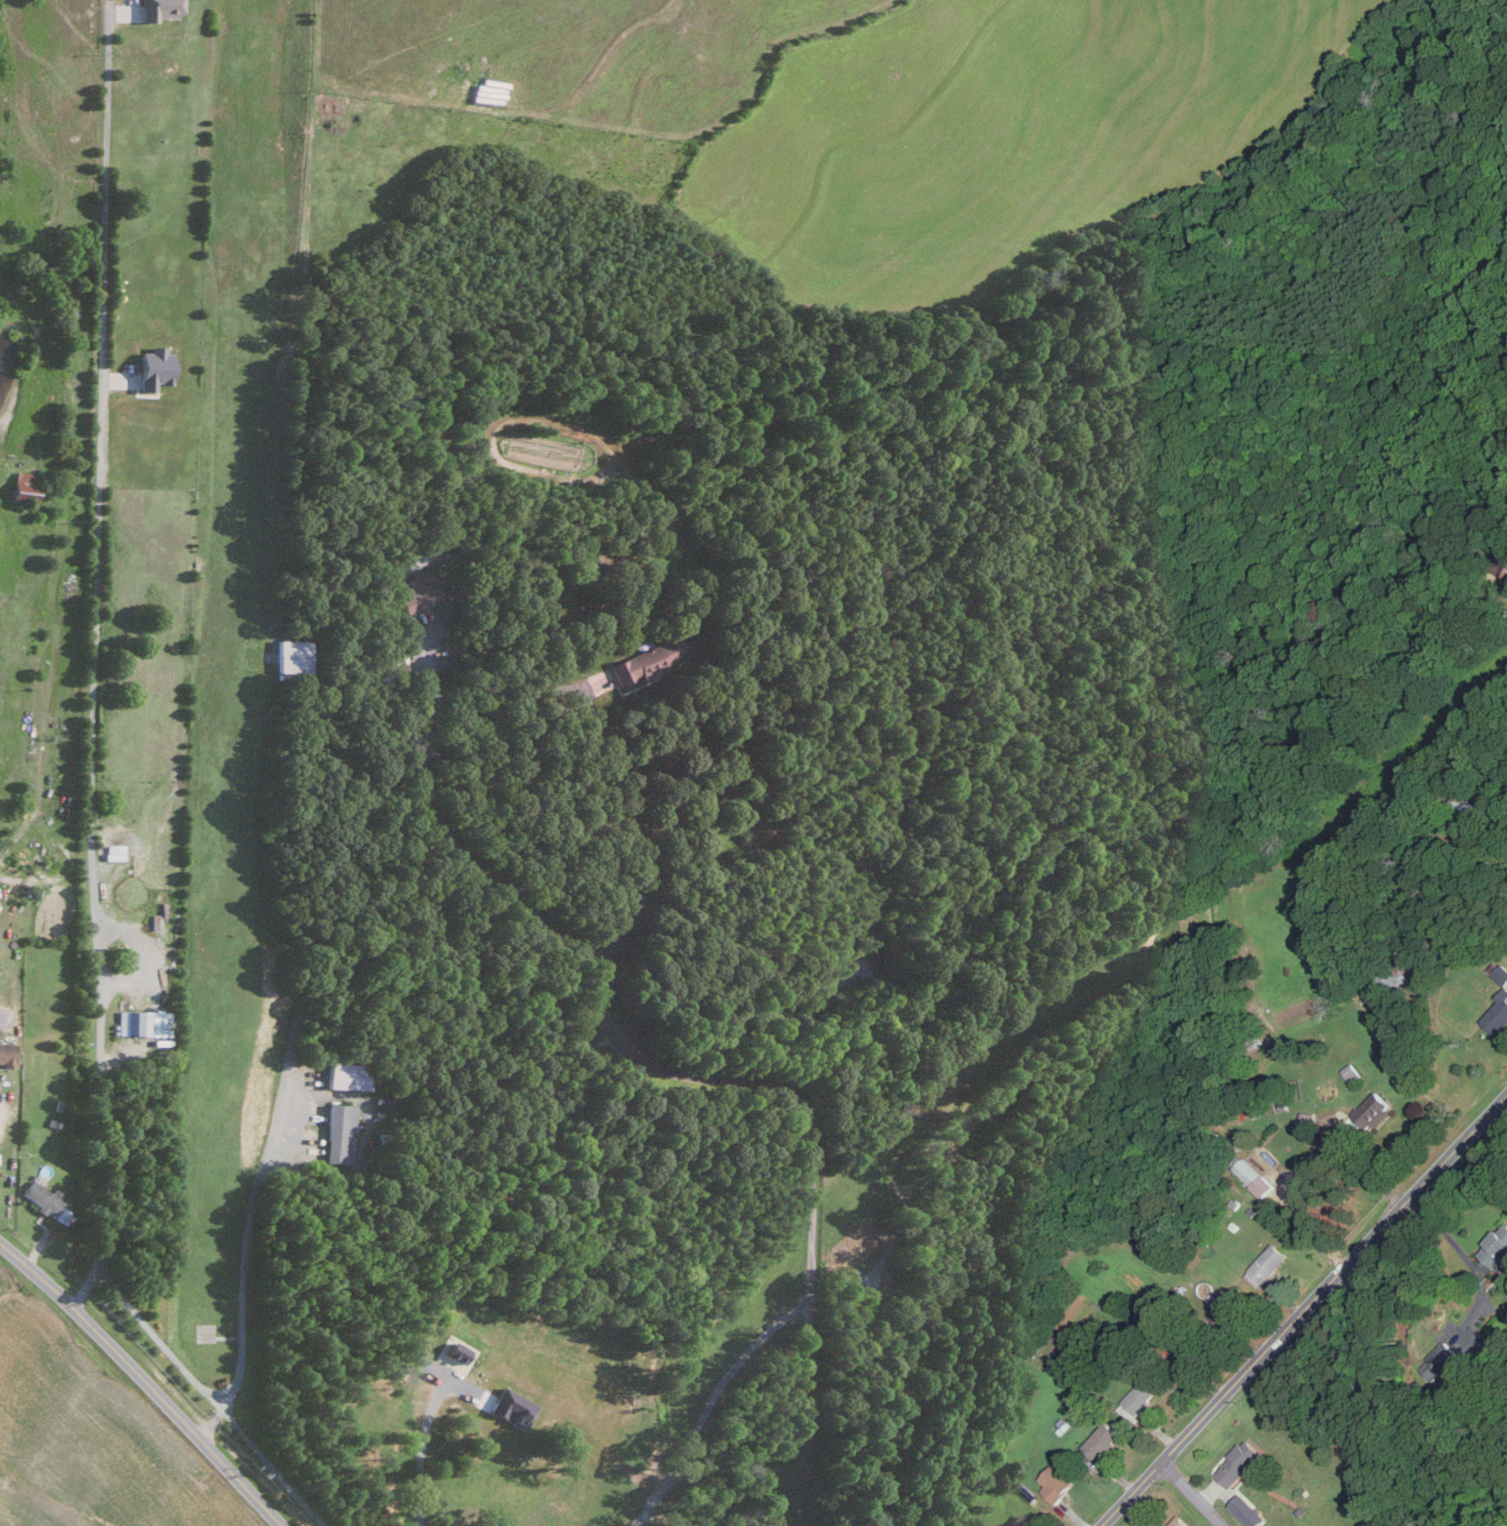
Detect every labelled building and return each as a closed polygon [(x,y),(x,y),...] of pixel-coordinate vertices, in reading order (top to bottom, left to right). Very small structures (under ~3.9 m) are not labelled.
[(155,20),(155,15),(180,14),(180,0),(139,0),(140,20),(155,20)] [(36,472),(12,471),(11,501),(35,502),(36,472)] [(1499,547),(1491,572),(1506,577),(1506,550),(1499,547)] [(404,614),(440,600),(428,569),(392,582),(404,614)] [(607,663),(616,685),(683,659),(674,637),(607,663)] [(308,640),(277,639),(276,672),(307,672),(308,640)] [(1501,963),(1492,975),(1505,986),(1506,983),(1506,968),(1501,963)] [(1495,1034),(1506,1020),(1506,997),(1503,993),(1497,1000),(1498,1001),(1481,1021),(1495,1034)] [(168,1011),(117,1010),(117,1034),(167,1035),(168,1011)] [(0,1042),(0,1064),(12,1065),(13,1043),(0,1042)] [(365,1063),(327,1062),(327,1088),(364,1089),(365,1063)] [(1349,1082),(1360,1076),(1353,1063),(1342,1069),(1349,1082)] [(1351,1113),(1369,1132),(1393,1109),(1375,1090),(1351,1113)] [(354,1105),(337,1104),(337,1100),(328,1099),(325,1162),(351,1163),(354,1105)] [(1233,1169),(1250,1185),(1261,1174),(1244,1158),(1233,1169)] [(1250,1187),(1263,1199),(1275,1186),(1262,1174),(1250,1187)] [(19,1195),(66,1227),(74,1215),(49,1198),(52,1195),(30,1180),(19,1195)] [(1506,1222),(1479,1254),(1501,1272),(1506,1265),(1506,1223),(1506,1222)] [(1244,1274),(1259,1288),(1288,1256),(1274,1243),(1244,1274)] [(1432,1383),(1442,1372),(1458,1386),(1474,1367),(1444,1341),(1418,1371),(1432,1383)] [(1163,1388),(1149,1374),(1122,1401),(1136,1415),(1163,1388)] [(1096,1462),(1122,1435),(1106,1421),(1081,1448),(1096,1462)] [(1263,1455),(1246,1439),(1215,1474),(1231,1489),(1263,1455)] [(1039,1479),(1048,1487),(1044,1491),(1057,1503),(1075,1484),(1054,1464),(1039,1479)] [(1268,1519),(1241,1493),(1228,1507),(1249,1525),(1261,1525),(1268,1519)] [(1019,1514),(1006,1525),(1030,1525),(1019,1514)]
